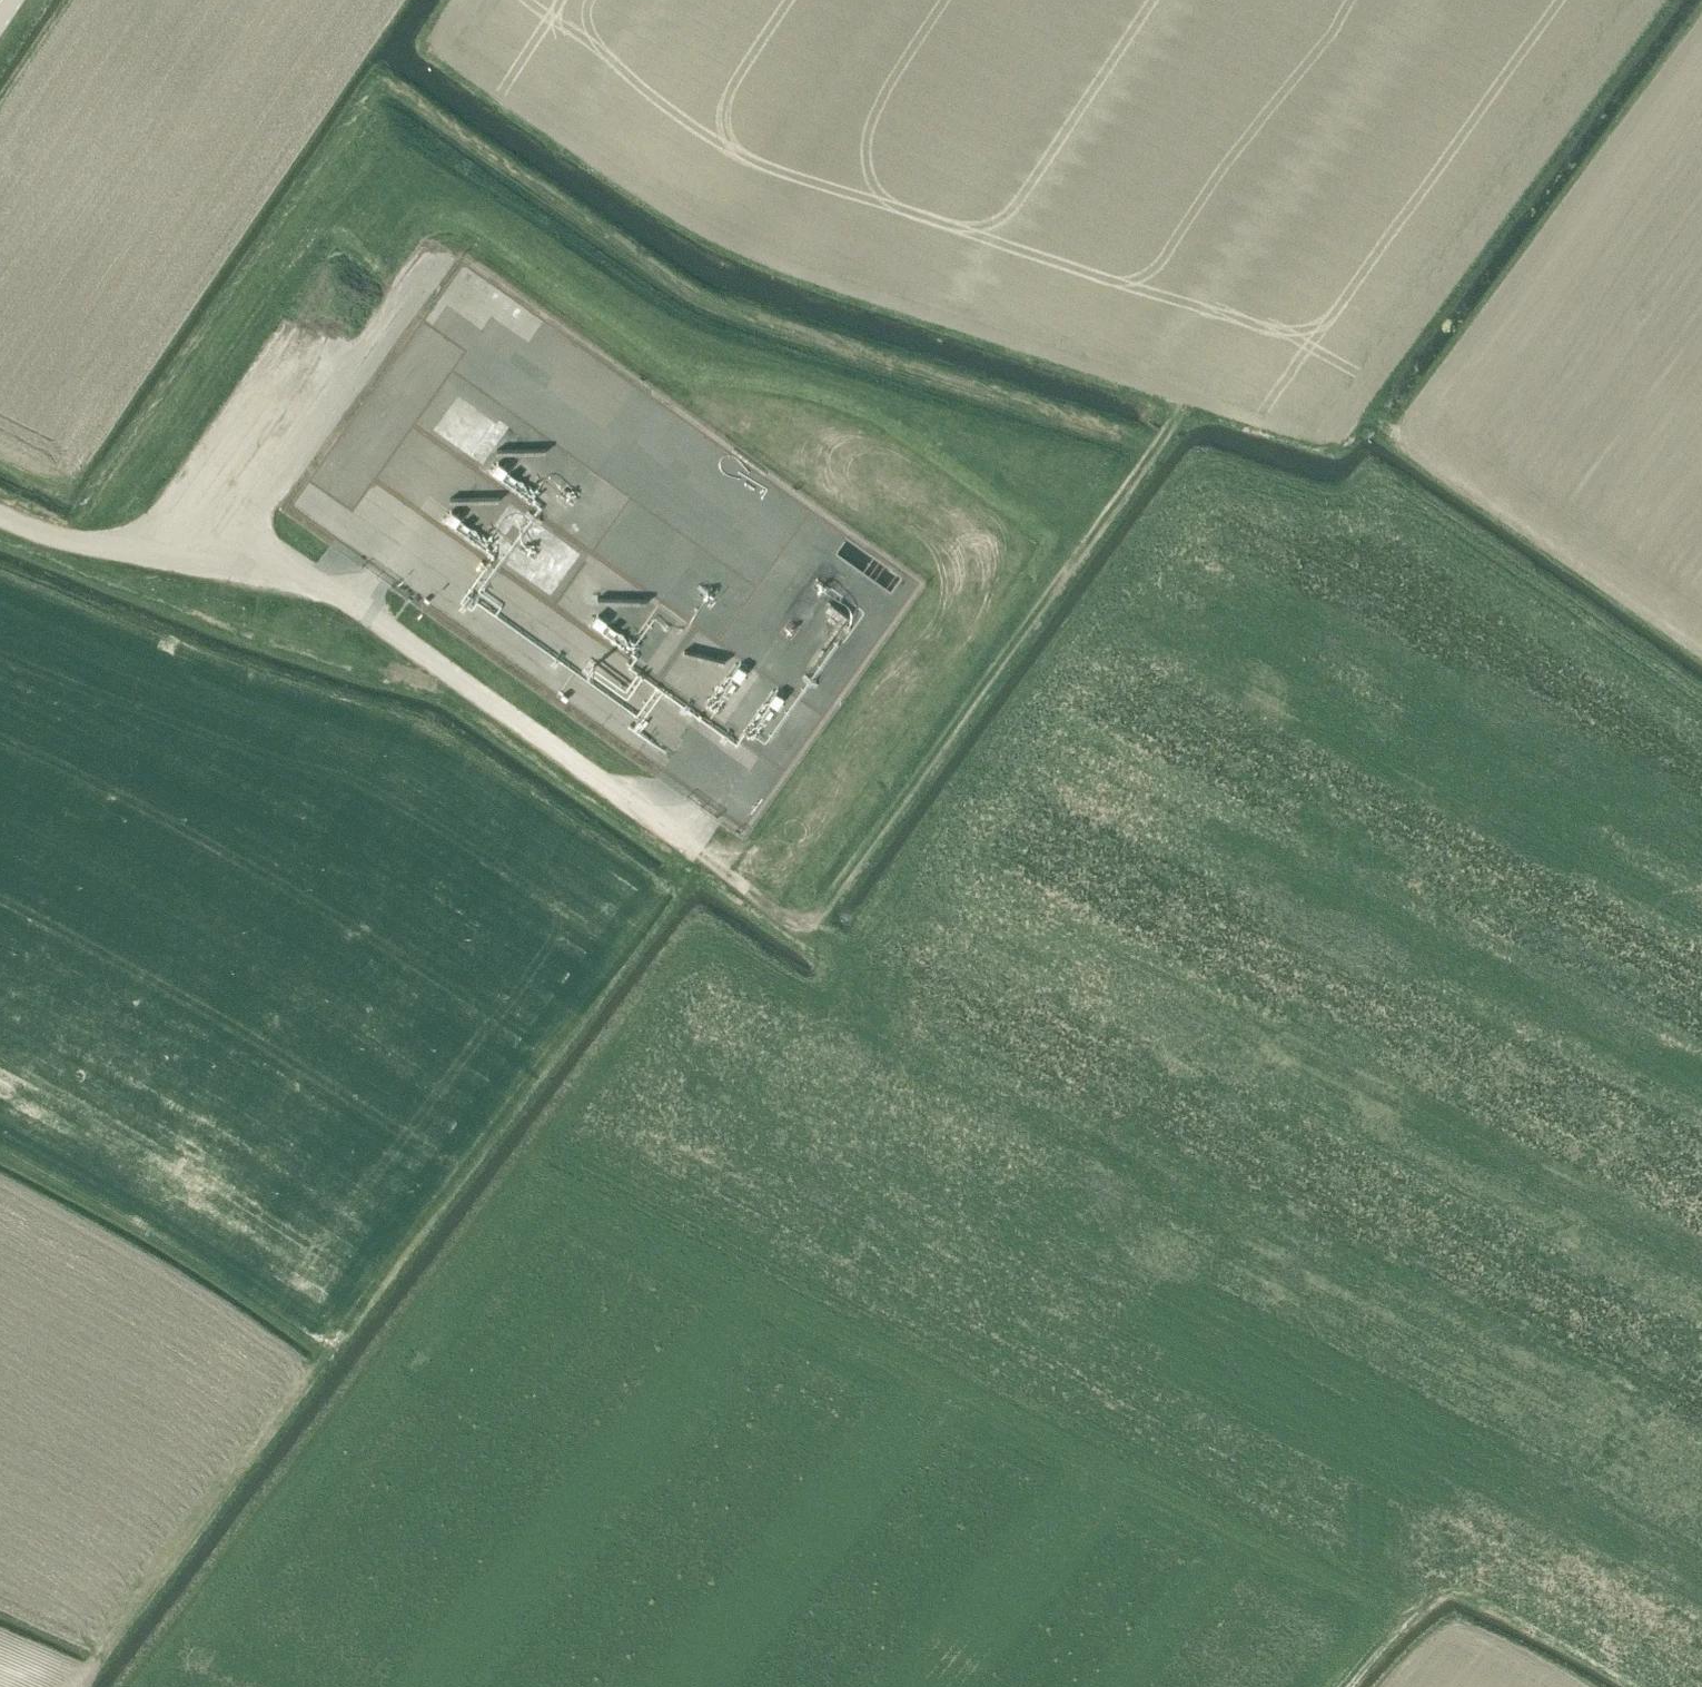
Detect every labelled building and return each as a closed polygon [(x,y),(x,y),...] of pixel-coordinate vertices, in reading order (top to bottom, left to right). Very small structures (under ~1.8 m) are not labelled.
[(319,472),(342,487),(356,465),(333,450),(319,472)]
